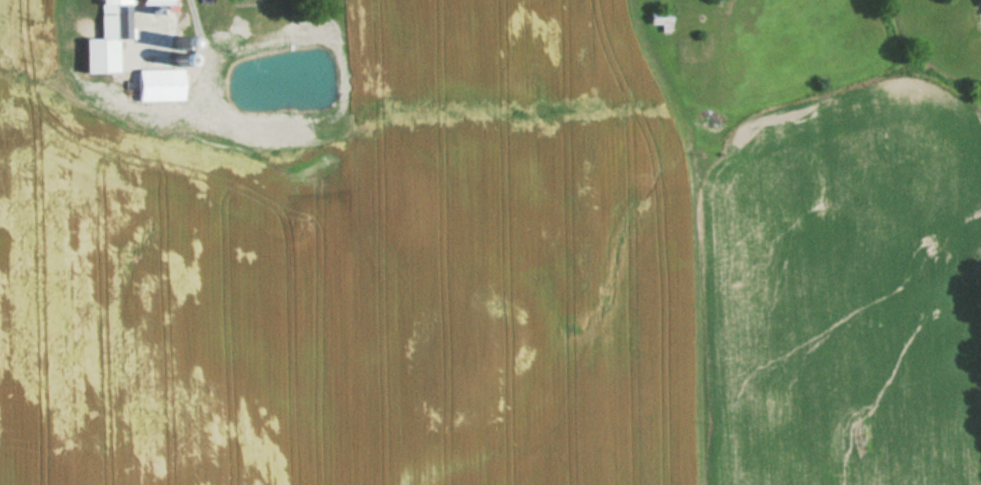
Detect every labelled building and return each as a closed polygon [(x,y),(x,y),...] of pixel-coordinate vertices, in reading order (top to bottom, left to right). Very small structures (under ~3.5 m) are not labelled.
[(117,39),(128,39),(128,0),(99,0),(100,38),(84,38),(85,72),(118,71),(117,39)] [(182,100),(182,68),(138,68),(138,100),(182,100)]
